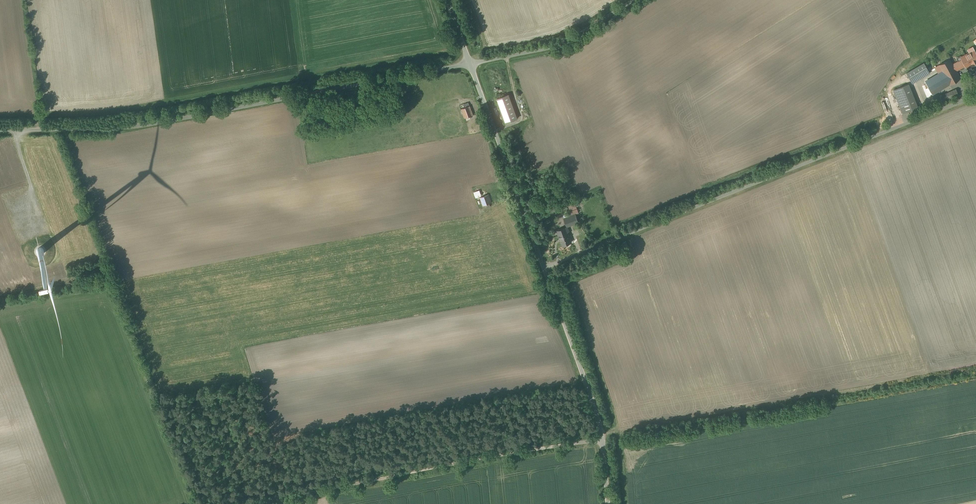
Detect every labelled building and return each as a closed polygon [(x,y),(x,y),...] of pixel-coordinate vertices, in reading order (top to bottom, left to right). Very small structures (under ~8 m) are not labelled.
[(974,51),(961,58),(962,59),(952,65),(956,71),(965,65),(966,67),(971,64),(971,65),(975,62),(975,55),(974,51)] [(956,71),(952,65),(949,59),(939,65),(942,71),(925,81),(933,94),(960,78),(956,71)] [(924,63),(906,73),(912,83),(930,73),(928,71),(924,63)] [(911,85),(894,91),(903,114),(919,108),(911,85)] [(944,102),(960,96),(957,90),(942,96),(944,102)] [(508,95),(497,99),(505,122),(517,118),(508,95)] [(471,106),(462,109),(465,119),(475,116),(471,106)] [(488,194),(480,197),(483,206),(486,205),(487,208),(490,206),(489,203),(491,203),(488,194)] [(574,202),(570,203),(571,206),(569,206),(570,211),(577,208),(574,202)] [(572,216),(564,218),(567,226),(575,223),(572,216)] [(559,235),(558,235),(562,245),(571,242),(567,232),(559,235)]
